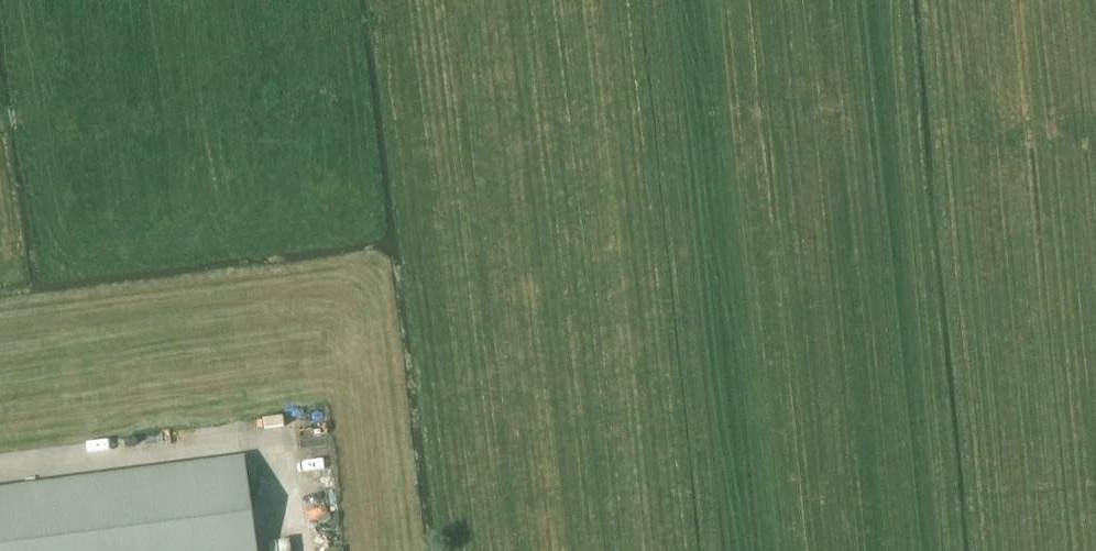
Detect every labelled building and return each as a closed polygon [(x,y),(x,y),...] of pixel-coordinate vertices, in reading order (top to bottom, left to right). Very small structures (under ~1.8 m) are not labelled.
[(243,458),(0,490),(0,550),(255,550),(243,458)] [(292,541),(275,543),(276,550),(293,550),(292,541)]
